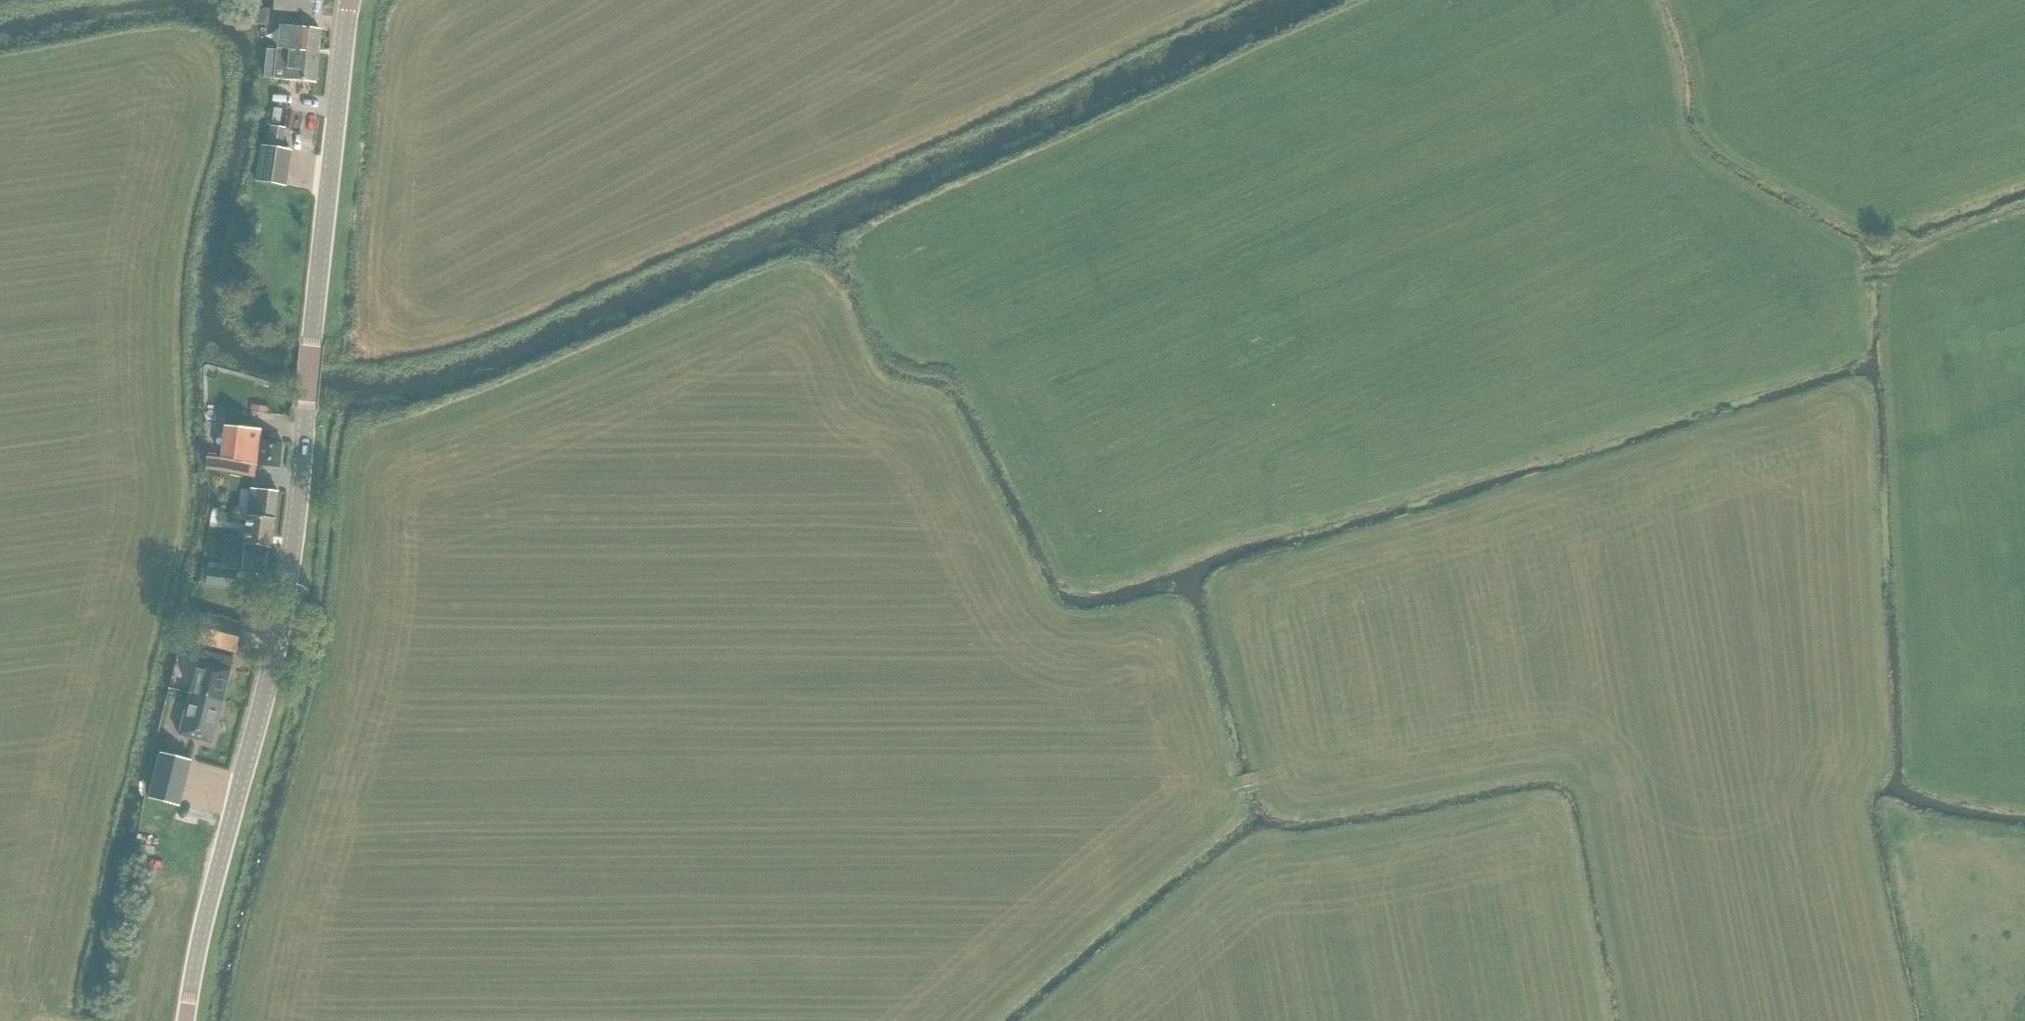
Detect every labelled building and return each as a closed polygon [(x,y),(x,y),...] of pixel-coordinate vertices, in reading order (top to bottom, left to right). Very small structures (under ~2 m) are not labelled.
[(313,15),(311,15),(312,0),(274,0),(273,11),(278,11),(276,26),(280,27),(277,48),(299,51),(299,53),(317,55),(320,30),(312,30),(313,15)] [(270,15),(266,14),(256,22),(255,30),(268,31),(270,15)] [(299,51),(277,48),(277,50),(267,49),(264,78),(315,83),(317,55),(299,53),(299,51)] [(285,128),(270,126),(266,147),(261,146),(255,182),(286,187),(292,151),(282,149),(285,128)] [(279,468),(282,442),(260,440),(261,430),(244,429),(246,414),(226,412),(221,458),(221,459),(220,472),(238,475),(240,463),(279,468)] [(274,520),(277,493),(251,489),(244,545),(225,543),(222,569),(207,568),(205,585),(234,588),(236,571),(264,574),(268,549),(270,549),(274,520)] [(235,654),(243,624),(206,614),(198,644),(235,654)] [(197,662),(189,692),(223,701),(231,670),(230,670),(233,659),(204,652),(201,663),(197,662)] [(223,701),(189,692),(178,735),(212,744),(223,701)] [(191,761),(160,753),(148,797),(180,805),(191,761)]
